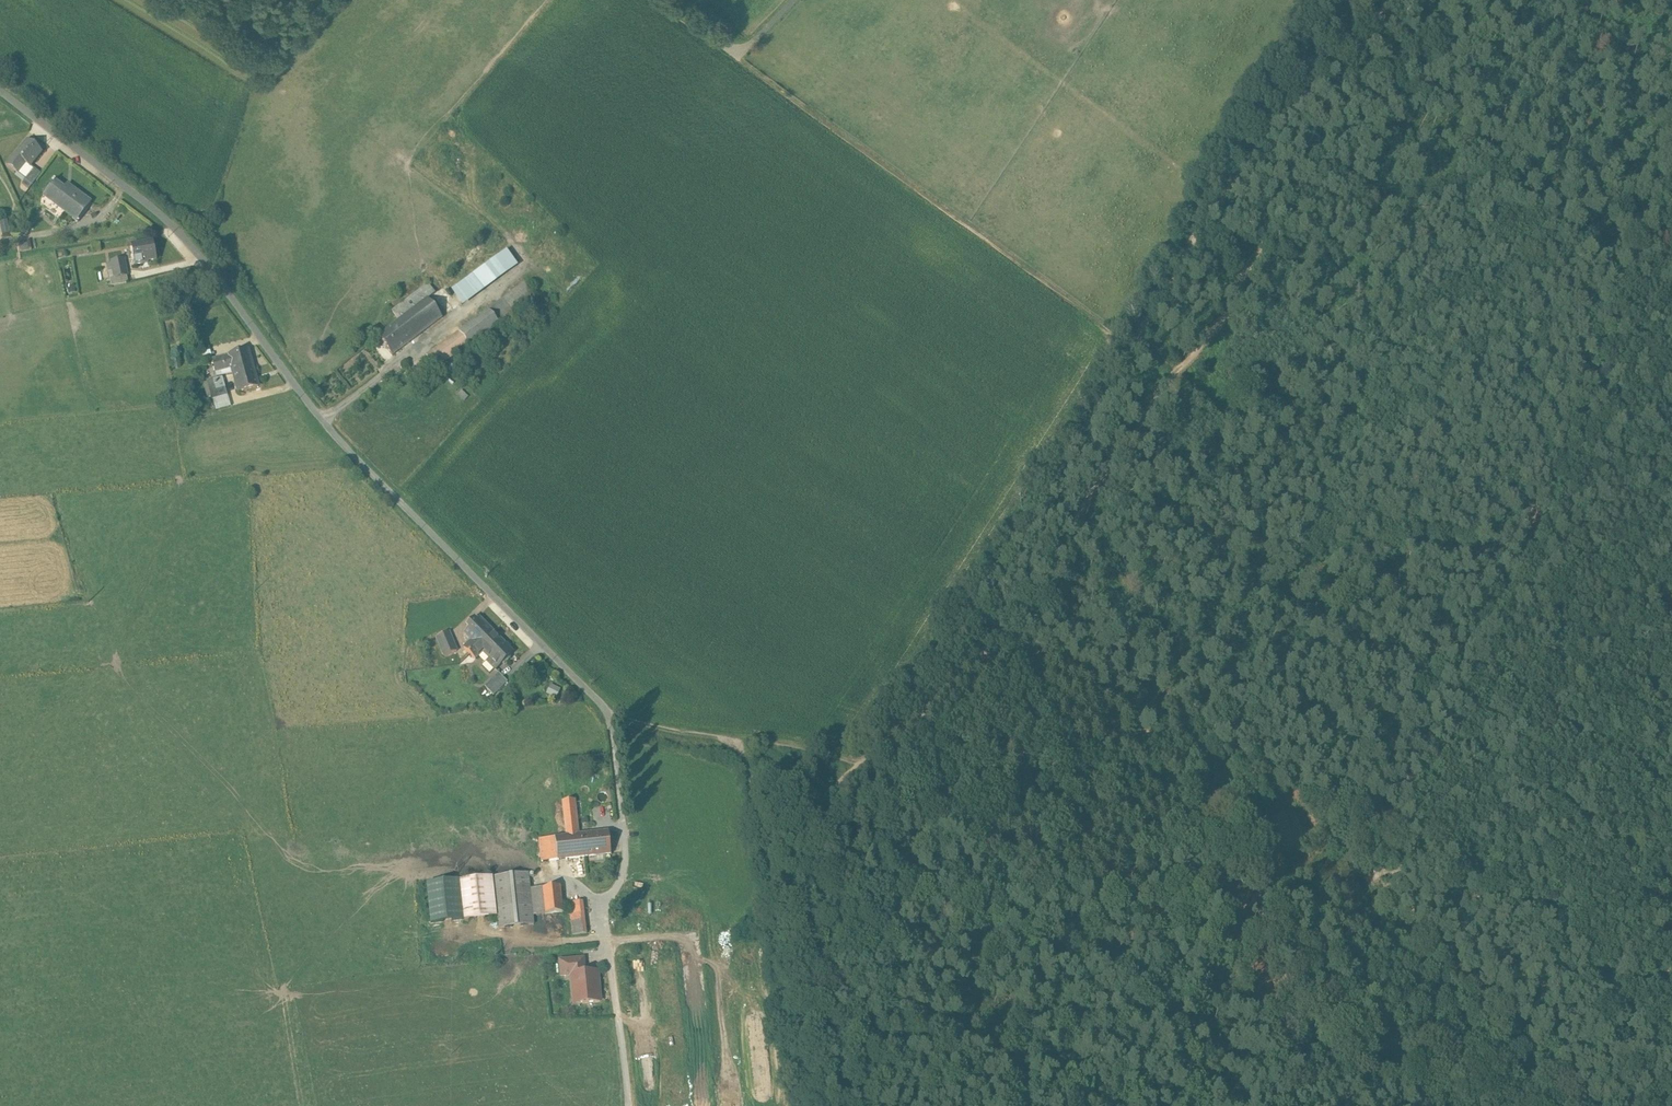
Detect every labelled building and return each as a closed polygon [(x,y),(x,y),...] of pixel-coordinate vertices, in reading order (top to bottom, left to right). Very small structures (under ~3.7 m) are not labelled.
[(41,152),(28,141),(16,154),(17,155),(25,162),(30,165),(41,152)] [(25,162),(17,155),(9,164),(17,171),(25,162)] [(30,165),(25,162),(17,171),(32,184),(40,174),(30,165)] [(54,179),(42,196),(76,221),(91,201),(67,183),(64,187),(54,179)] [(10,234),(8,221),(0,222),(0,235),(10,234)] [(152,241),(132,245),(135,266),(149,263),(148,262),(156,260),(152,241)] [(462,305),(518,265),(507,249),(451,289),(462,305)] [(112,261),(115,278),(127,276),(128,276),(125,259),(112,261)] [(128,282),(127,276),(115,278),(112,261),(106,262),(111,285),(128,282)] [(524,283),(489,310),(500,325),(507,319),(510,324),(538,302),(524,283)] [(427,284),(391,312),(398,321),(427,299),(428,300),(435,294),(427,284)] [(398,321),(392,326),(406,345),(442,318),(428,300),(427,299),(398,321)] [(489,310),(459,332),(468,344),(470,347),(500,325),(489,310)] [(392,326),(377,338),(391,357),(406,345),(392,326)] [(459,332),(426,355),(436,368),(468,344),(459,332)] [(249,349),(229,355),(232,367),(234,373),(254,367),(249,349)] [(229,355),(213,360),(216,371),(232,367),(229,355)] [(254,367),(234,373),(238,391),(259,385),(254,367)] [(230,406),(225,376),(209,379),(215,409),(230,406)] [(478,617),(463,631),(472,640),(464,648),(469,654),(477,646),(492,631),(478,617)] [(447,630),(435,635),(444,656),(456,651),(447,630)] [(513,652),(492,631),(477,646),(483,652),(489,658),(482,666),(489,674),(494,669),(495,670),(501,664),(504,664),(510,658),(510,655),(513,652)] [(477,646),(469,654),(475,659),(483,652),(477,646)] [(438,669),(432,670),(434,684),(429,685),(430,693),(441,691),(438,669)] [(498,673),(484,687),(494,696),(507,682),(498,673)] [(557,698),(561,688),(551,683),(546,693),(557,698)] [(575,799),(563,800),(566,835),(578,834),(575,799)] [(608,831),(581,834),(584,857),(611,854),(608,831)] [(566,835),(555,837),(557,860),(584,857),(581,834),(578,834),(566,835)] [(555,837),(539,838),(542,861),(557,860),(555,837)] [(528,873),(493,877),(497,915),(499,928),(534,924),(533,915),(530,889),(528,873)] [(493,877),(460,880),(464,919),(497,915),(493,877)] [(560,886),(543,887),(545,914),(563,912),(560,886)] [(543,887),(530,889),(533,915),(545,914),(543,887)] [(582,901),(568,903),(573,935),(587,934),(582,901)] [(584,958),(559,960),(561,976),(571,975),(571,974),(585,973),(584,958)] [(585,973),(571,974),(571,975),(573,997),(582,996),(582,1003),(600,1001),(597,971),(585,973)]
